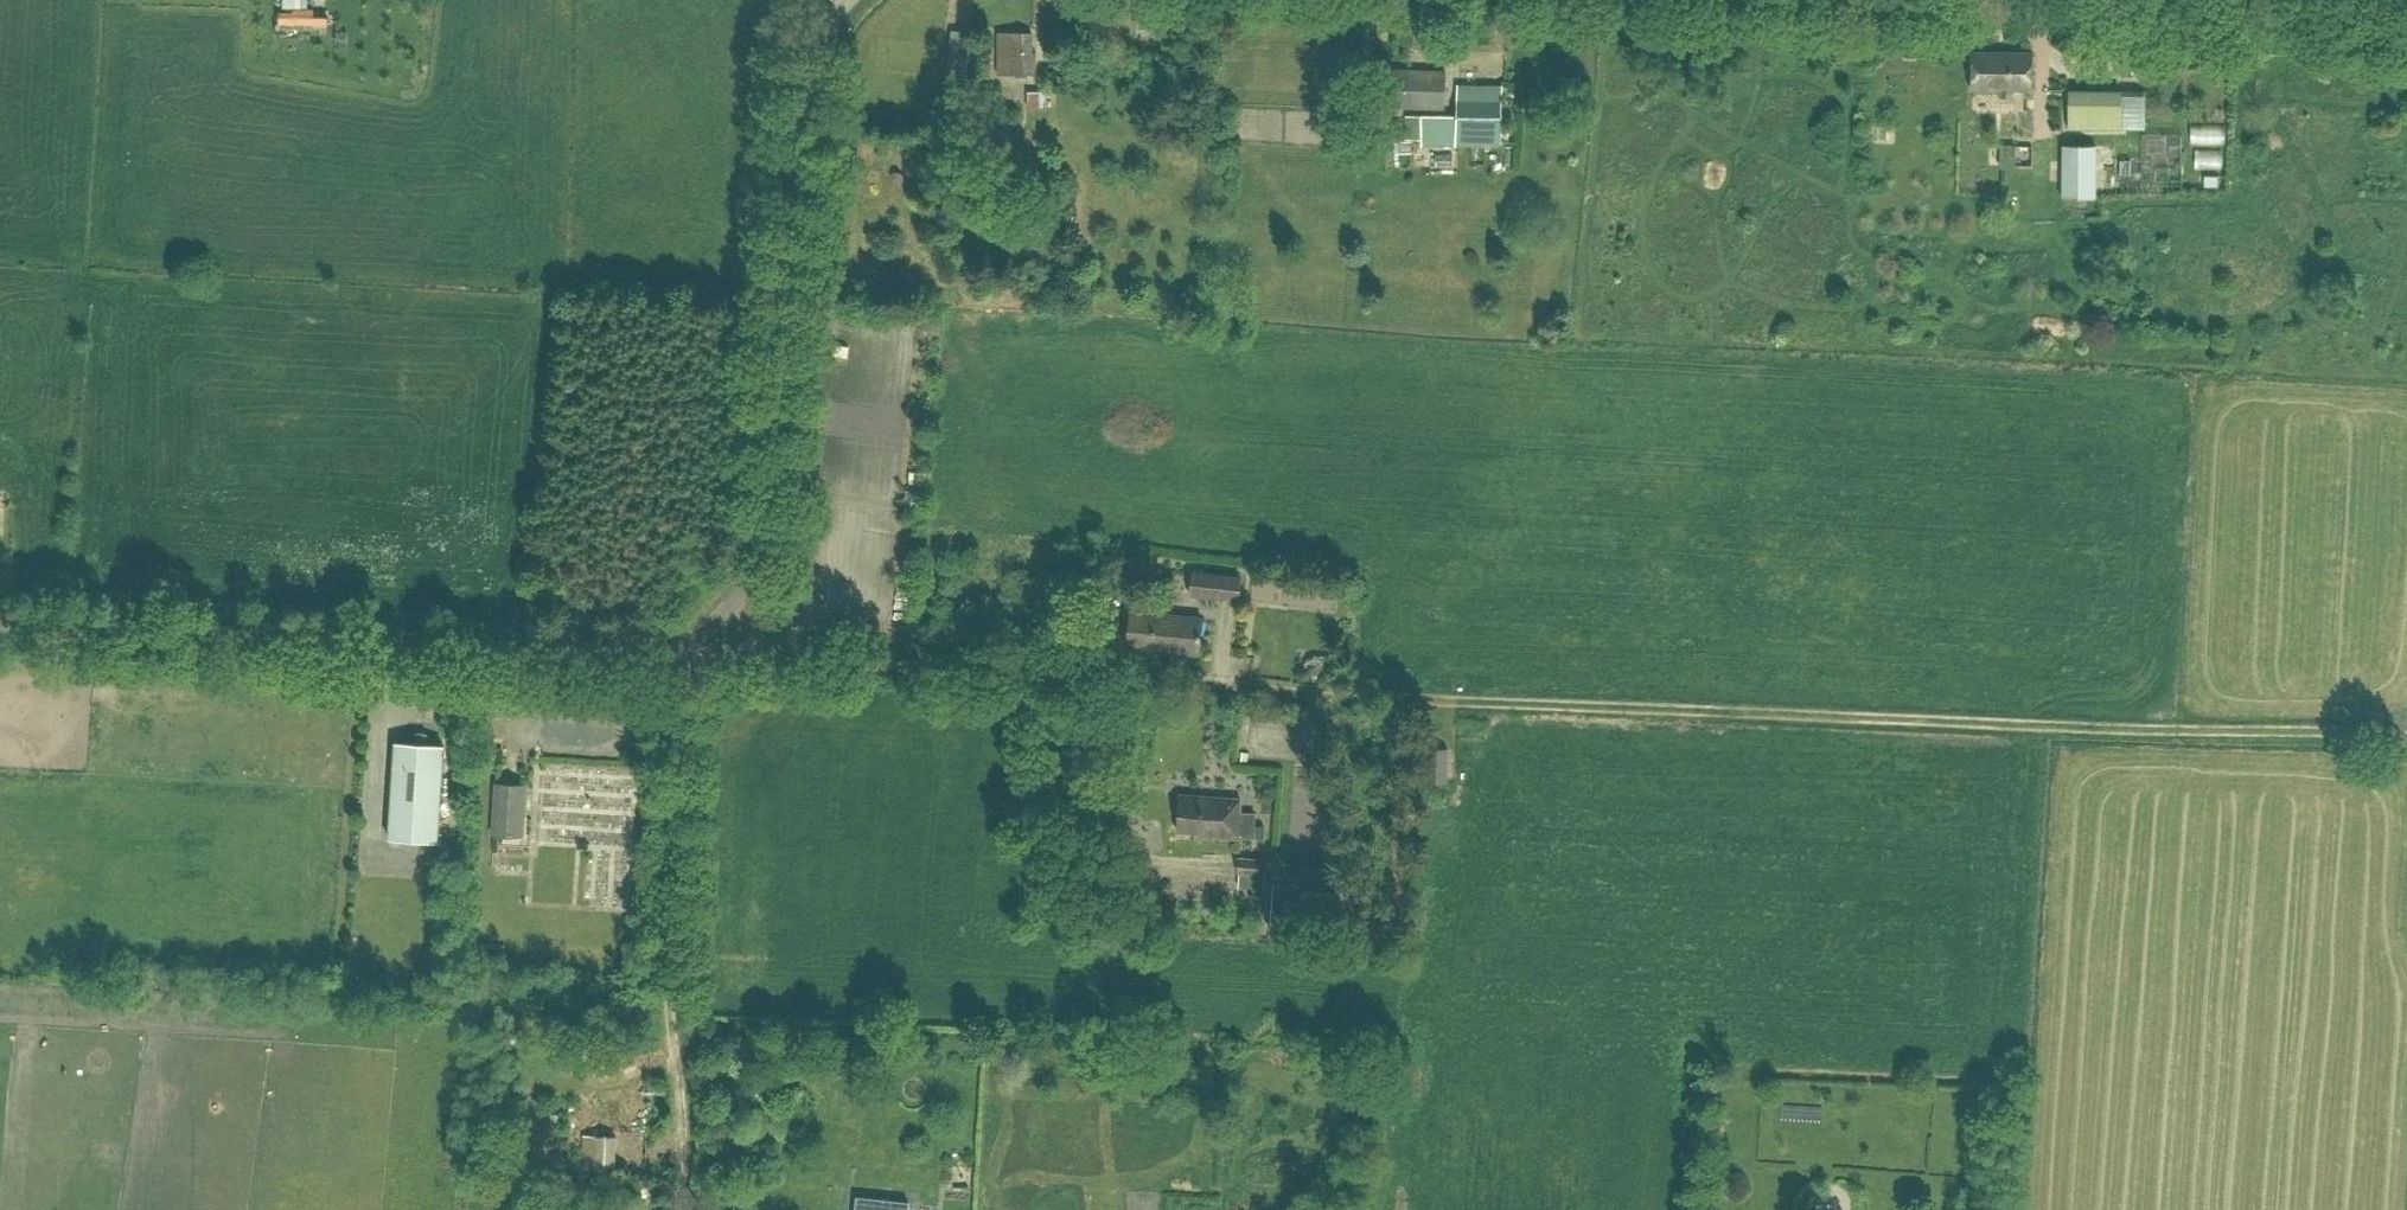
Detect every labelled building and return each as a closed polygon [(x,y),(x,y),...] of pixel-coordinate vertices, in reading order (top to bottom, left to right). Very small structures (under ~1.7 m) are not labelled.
[(279,25),(328,25),(328,8),(279,6),(279,25)] [(1036,53),(1031,53),(1031,33),(997,32),(997,75),(1031,75),(1036,75),(1036,53)] [(968,34),(954,33),(952,79),(967,80),(968,34)] [(2030,90),(2031,54),(1970,53),(1970,90),(2030,90)] [(1443,110),(1444,71),(1385,69),(1384,107),(1443,110)] [(1457,116),(1420,115),(1406,115),(1406,138),(1421,139),(1421,142),(1443,143),(1443,146),(1458,147),(1459,145),(1500,146),(1501,85),(1458,85),(1457,116)] [(2068,90),(2068,129),(2120,129),(2121,91),(2068,90)] [(1027,91),(1027,108),(1047,109),(1047,92),(1027,91)] [(2122,95),(2124,124),(2138,123),(2137,95),(2122,95)] [(2000,168),(2032,167),(2033,145),(2000,145),(2000,168)] [(2062,145),(2062,198),(2095,198),(2095,146),(2062,145)] [(1435,154),(1435,167),(1452,167),(1452,154),(1435,154)] [(1073,217),(1058,216),(1057,232),(1072,232),(1073,217)] [(1044,222),(1030,222),(1029,233),(1044,233),(1044,222)] [(1240,577),(1193,572),(1190,595),(1237,600),(1240,577)] [(1198,654),(1202,618),(1130,610),(1126,646),(1173,651),(1172,655),(1172,659),(1175,662),(1179,664),(1183,663),(1186,661),(1187,657),(1188,652),(1198,654)] [(444,746),(426,745),(427,733),(414,732),(414,744),(396,743),(389,839),(438,842),(444,746)] [(1447,749),(1427,748),(1426,783),(1446,783),(1447,749)] [(520,836),(523,785),(497,784),(494,834),(520,836)] [(1239,812),(1240,798),(1178,794),(1176,831),(1199,832),(1199,835),(1237,838),(1238,837),(1252,838),(1253,813),(1239,812)] [(1267,859),(1236,857),(1236,873),(1237,873),(1237,887),(1264,889),(1265,875),(1266,875),(1267,859)] [(1302,900),(1326,902),(1327,884),(1304,883),(1302,900)] [(1282,923),(1285,885),(1272,884),(1269,922),(1282,923)] [(859,1209),(913,1209),(915,1199),(862,1191),(859,1209)]
